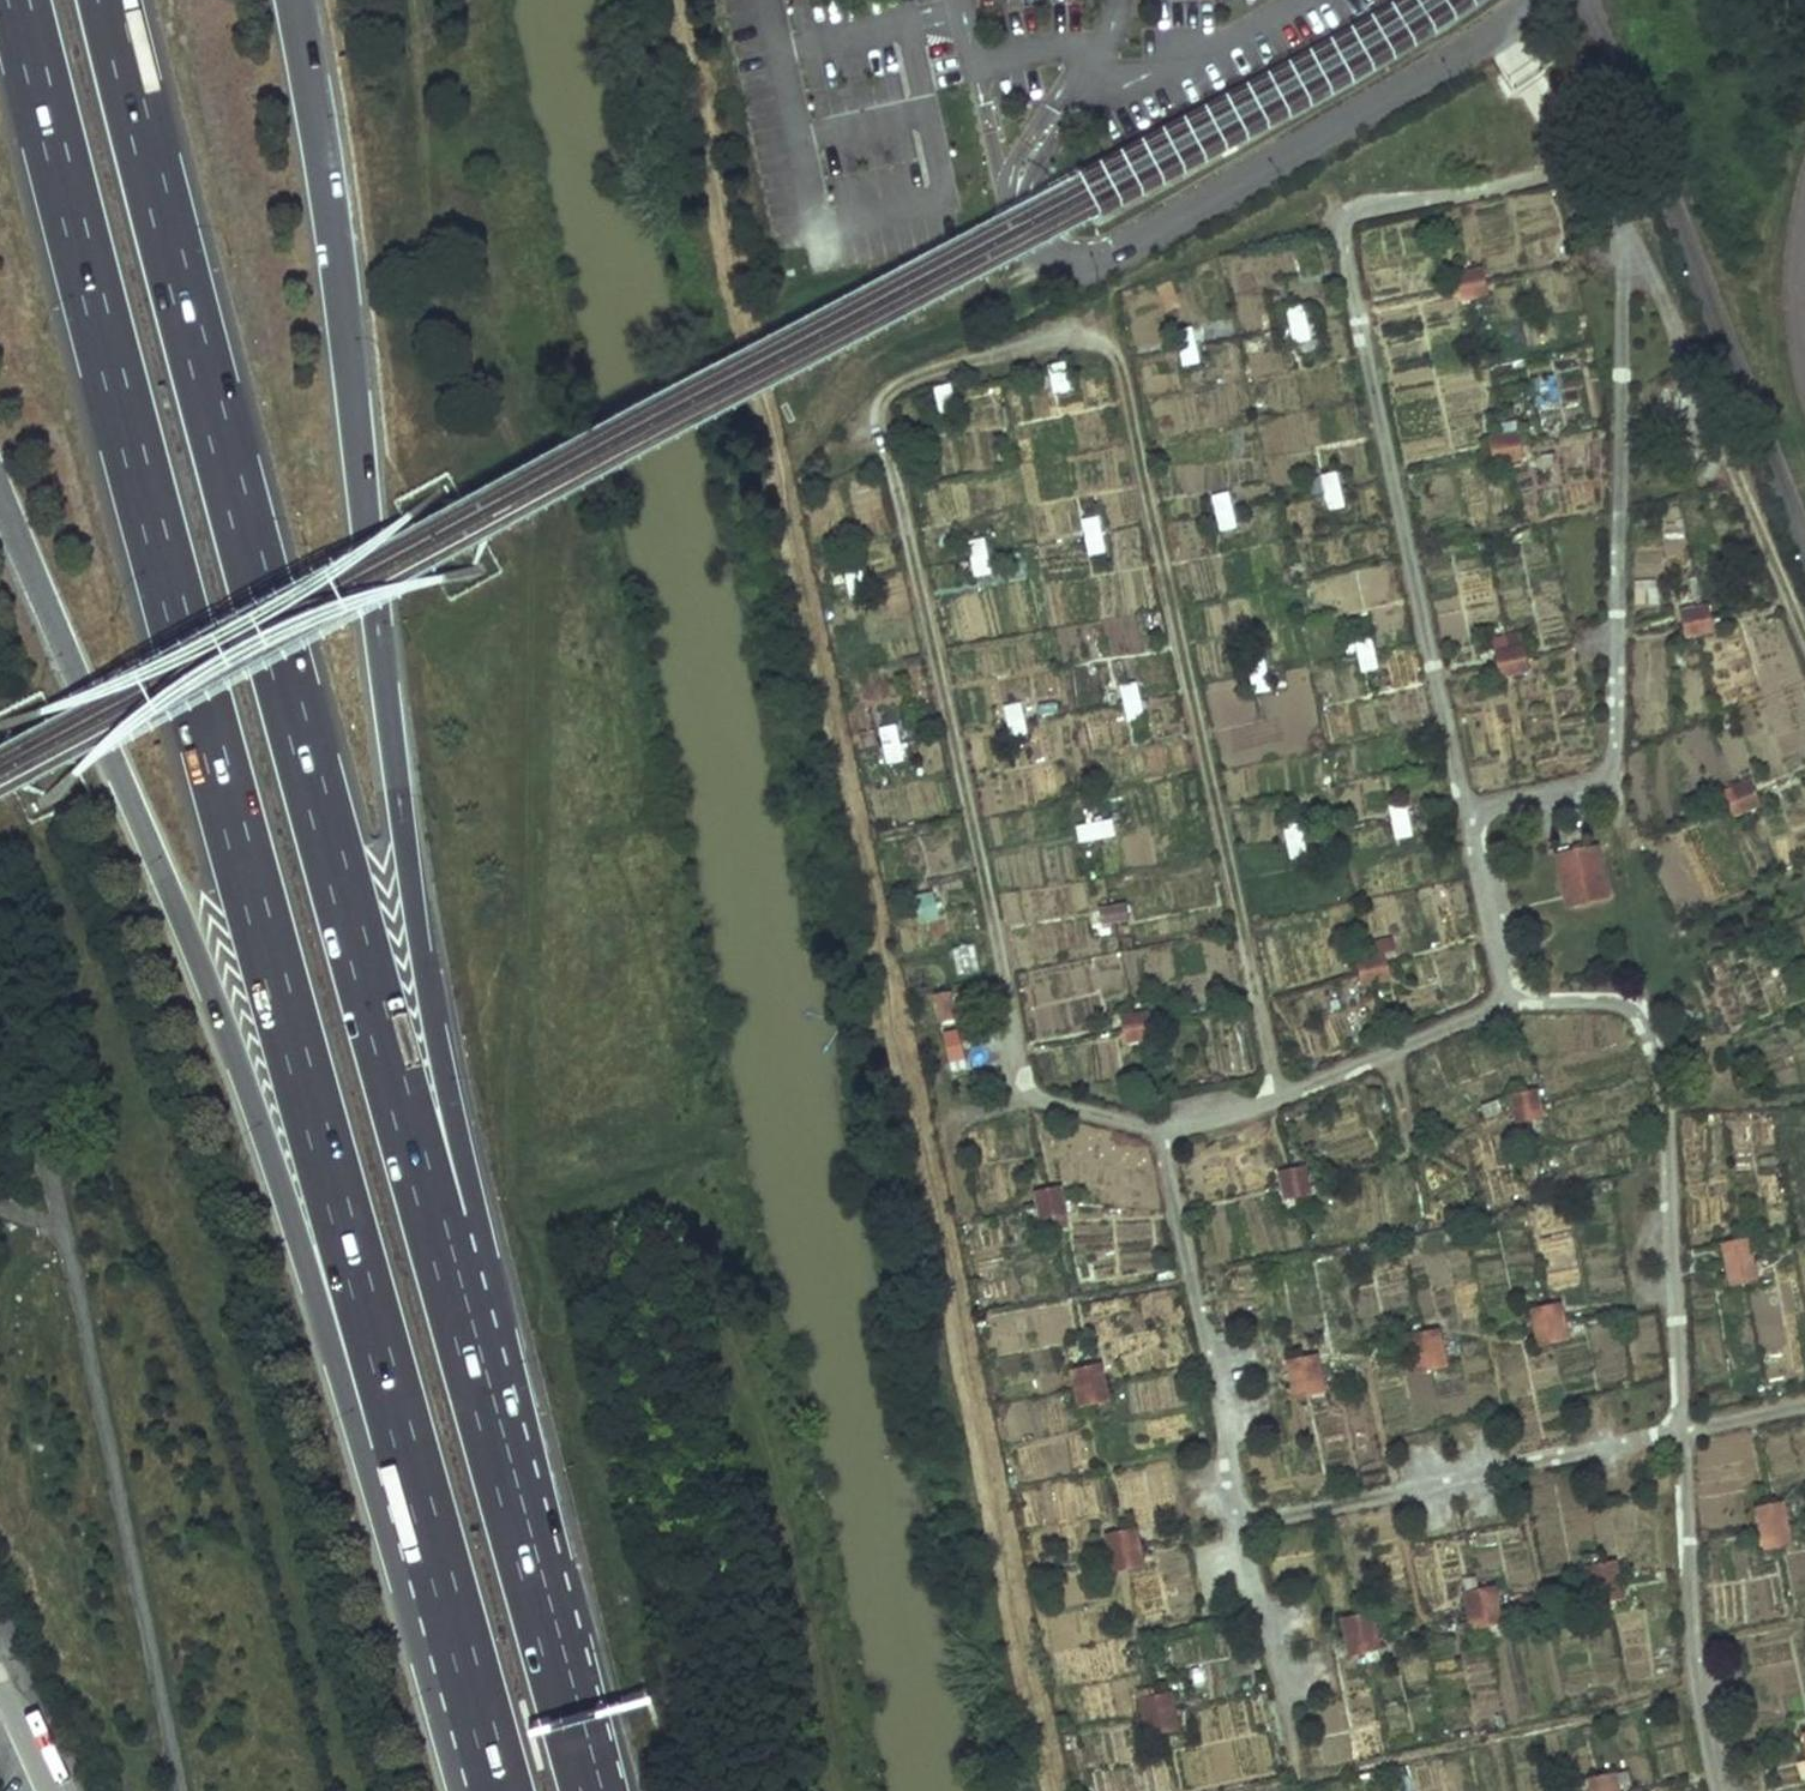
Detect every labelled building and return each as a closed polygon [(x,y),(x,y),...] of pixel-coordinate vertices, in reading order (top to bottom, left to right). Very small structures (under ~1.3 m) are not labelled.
[(1485,295),(1480,271),(1456,276),(1461,300),(1485,295)] [(1311,341),(1304,307),(1288,310),(1296,344),(1311,341)] [(1201,363),(1193,329),(1178,333),(1185,367),(1201,363)] [(1070,391),(1065,364),(1050,367),(1055,393),(1070,391)] [(957,413),(951,386),(936,389),(942,416),(957,413)] [(1521,458),(1516,434),(1492,439),(1497,463),(1521,458)] [(1346,508),(1338,474),(1323,478),(1331,512),(1346,508)] [(1238,529),(1230,495),(1214,498),(1222,532),(1238,529)] [(1106,553),(1099,519),(1084,522),(1091,556),(1106,553)] [(992,575),(986,540),(970,543),(976,578),(992,575)] [(868,598),(861,564),(845,567),(853,601),(868,598)] [(1712,631),(1707,607),(1683,612),(1688,636),(1712,631)] [(1146,653),(1143,618),(1080,624),(1083,658),(1146,653)] [(1379,670),(1372,636),(1356,639),(1364,673),(1379,670)] [(1527,671),(1522,647),(1497,652),(1502,676),(1527,671)] [(1271,691),(1264,657),(1249,661),(1256,695),(1271,691)] [(1145,719),(1138,685),(1123,688),(1130,722),(1145,719)] [(1029,740),(1022,706),(1007,709),(1014,743),(1029,740)] [(904,762),(897,728),(882,731),(889,765),(904,762)] [(1759,805),(1749,782),(1726,792),(1736,815),(1759,805)] [(1414,837),(1406,803),(1391,806),(1398,840),(1414,837)] [(1113,822),(1078,828),(1081,844),(1116,837),(1113,822)] [(1308,857),(1301,823),(1285,826),(1293,860),(1308,857)] [(930,830),(936,855),(958,850),(952,825),(930,830)] [(1558,857),(1568,905),(1612,896),(1602,848),(1558,857)] [(923,924),(940,920),(935,895),(917,899),(923,924)] [(1101,909),(1103,926),(1131,922),(1129,906),(1101,909)] [(1389,980),(1384,956),(1360,961),(1365,986),(1389,980)] [(937,997),(942,1024),(958,1020),(953,994),(937,997)] [(1128,1043),(1152,1038),(1147,1014),(1123,1019),(1128,1043)] [(947,1063),(966,1060),(961,1028),(942,1030),(947,1063)] [(1543,1117),(1537,1092),(1513,1098),(1518,1122),(1543,1117)] [(1311,1194),(1306,1170),(1281,1175),(1287,1199),(1311,1194)] [(1067,1215),(1062,1190),(1037,1196),(1043,1220),(1067,1215)] [(1723,1245),(1731,1288),(1759,1283),(1751,1240),(1723,1245)] [(1403,1273),(1378,1275),(1380,1316),(1406,1315),(1403,1273)] [(1532,1318),(1534,1325),(1564,1318),(1562,1311),(1532,1318)] [(1534,1325),(1538,1346),(1568,1340),(1564,1318),(1534,1325)] [(1411,1343),(1412,1350),(1442,1344),(1441,1336),(1411,1343)] [(1538,1346),(1540,1353),(1570,1347),(1568,1340),(1538,1346)] [(1412,1350),(1417,1371),(1447,1365),(1442,1344),(1412,1350)] [(1289,1367),(1290,1374),(1320,1368),(1319,1361),(1289,1367)] [(1417,1371),(1418,1378),(1448,1372),(1447,1365),(1417,1371)] [(1103,1375),(1102,1368),(1072,1375),(1073,1382),(1103,1375)] [(1290,1374),(1294,1396),(1324,1390),(1320,1368),(1290,1374)] [(1073,1382),(1078,1403),(1108,1396),(1103,1375),(1073,1382)] [(1294,1396),(1296,1403),(1326,1397),(1324,1390),(1294,1396)] [(1110,1403),(1108,1396),(1078,1403),(1080,1410),(1110,1403)] [(1758,1511),(1766,1552),(1794,1547),(1786,1506),(1758,1511)] [(1105,1539),(1107,1546),(1137,1540),(1135,1533),(1105,1539)] [(1141,1562),(1137,1540),(1107,1546),(1111,1567),(1141,1562)] [(1111,1567),(1112,1575),(1142,1569),(1141,1562),(1111,1567)] [(1585,1576),(1587,1584),(1617,1577),(1615,1571),(1585,1576)] [(1621,1600),(1617,1577),(1587,1584),(1591,1605),(1621,1600)] [(1463,1601),(1465,1608),(1495,1602),(1493,1595),(1463,1601)] [(1591,1605),(1592,1612),(1622,1606),(1621,1600),(1591,1605)] [(1499,1624),(1495,1602),(1465,1608),(1469,1629),(1499,1624)] [(1340,1626),(1342,1633),(1372,1627),(1370,1620),(1340,1626)] [(1469,1629),(1470,1637),(1500,1631),(1499,1624),(1469,1629)] [(1376,1649),(1372,1627),(1342,1633),(1346,1655),(1376,1649)] [(1346,1655),(1348,1662),(1378,1656),(1376,1649),(1346,1655)] [(1139,1703),(1140,1710),(1170,1705),(1169,1698),(1139,1703)] [(1174,1727),(1170,1705),(1140,1710),(1144,1732),(1174,1727)] [(1144,1732),(1145,1739),(1175,1734),(1174,1727),(1144,1732)] [(1589,1779),(1592,1790),(1620,1790),(1617,1774),(1589,1779)]
